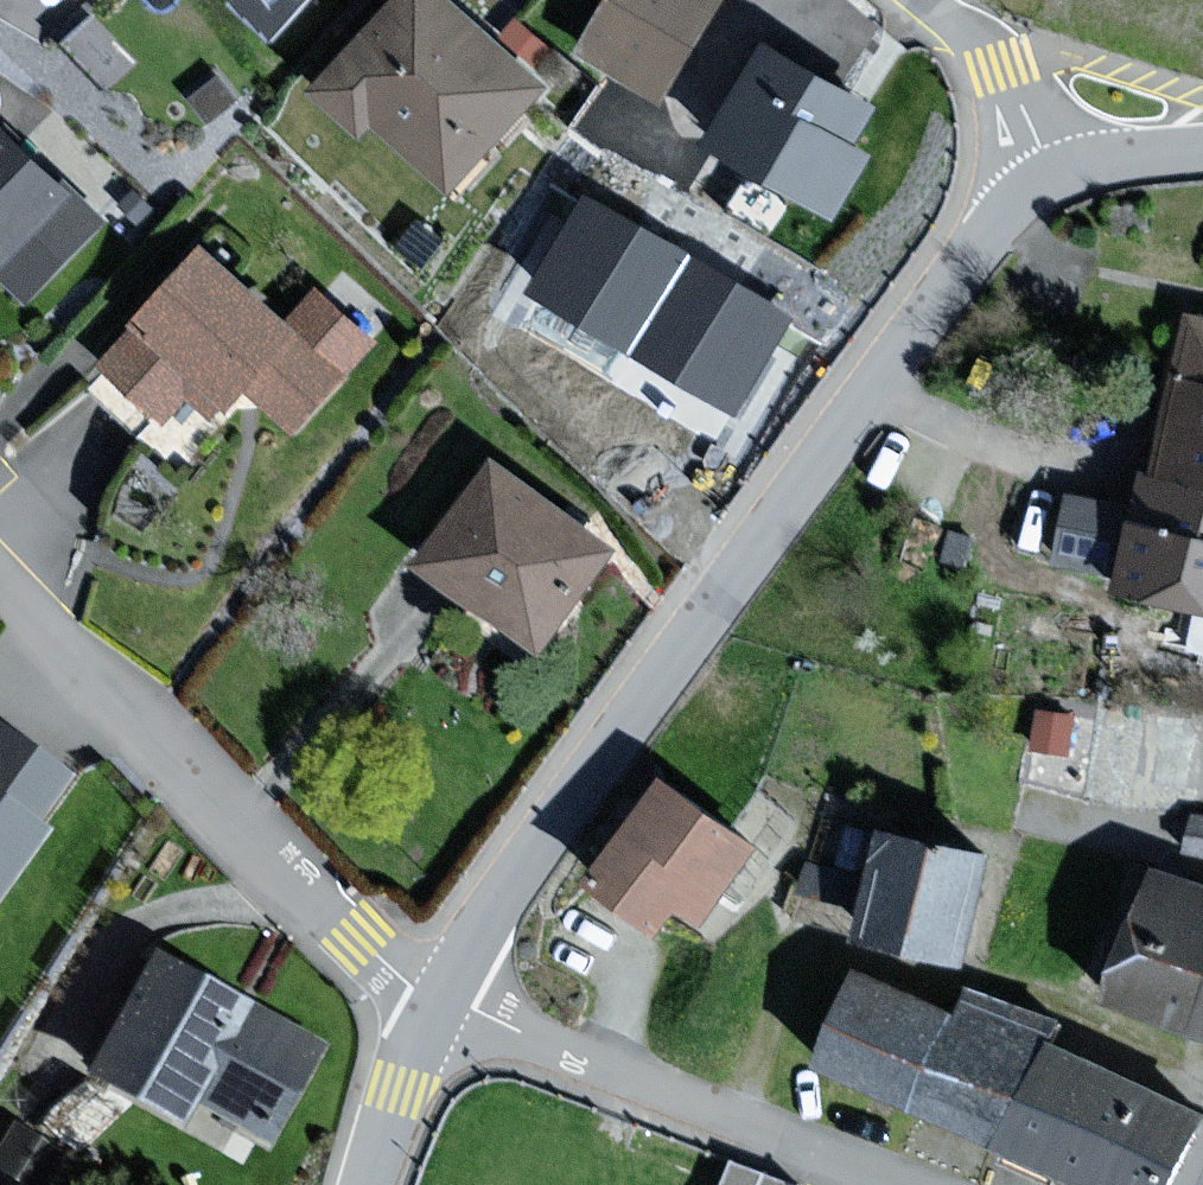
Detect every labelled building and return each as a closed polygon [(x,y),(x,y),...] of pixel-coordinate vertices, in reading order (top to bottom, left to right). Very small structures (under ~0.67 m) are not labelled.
[(247,1),(274,31),(310,0),(248,0),(247,1)] [(455,0),(401,0),(323,84),(370,126),(384,111),(460,181),(548,85),(455,0)] [(596,43),(664,85),(719,0),(623,0),(596,43)] [(776,49),(723,135),(833,203),(864,152),(843,139),(865,104),(776,49)] [(4,125),(0,130),(0,260),(31,289),(100,218),(4,125)] [(528,277),(756,396),(807,298),(579,179),(528,277)] [(295,329),(210,252),(111,360),(169,413),(192,389),(216,411),(229,396),(235,402),(253,382),(295,420),(367,341),(321,300),(295,329)] [(1197,322),(1167,479),(1156,476),(1150,510),(1105,501),(1075,496),(1064,557),(1131,569),(1127,586),(1202,600),(1202,323),(1197,322)] [(505,468),(435,558),(545,642),(614,552),(505,468)] [(1,727),(0,728),(0,887),(41,830),(30,823),(66,773),(1,727)] [(761,842),(671,777),(598,876),(666,926),(686,899),(707,915),(761,842)] [(994,854),(891,832),(870,930),(972,952),(994,854)] [(1181,879),(1164,873),(1122,993),(1202,1021),(1202,887),(1181,879)] [(316,1046),(157,956),(93,1070),(183,1121),(199,1094),(267,1132),(316,1046)] [(831,1057),(925,1100),(964,1017),(869,973),(831,1057)] [(976,990),(964,1017),(925,1100),(1004,1136),(1049,1040),(1055,1027),(976,990)] [(1049,1040),(1004,1136),(1013,1140),(1110,1184),(1177,1184),(1202,1128),(1202,1110),(1058,1044),(1049,1040)] [(721,1184),(783,1184),(789,1168),(735,1148),(721,1184)]
